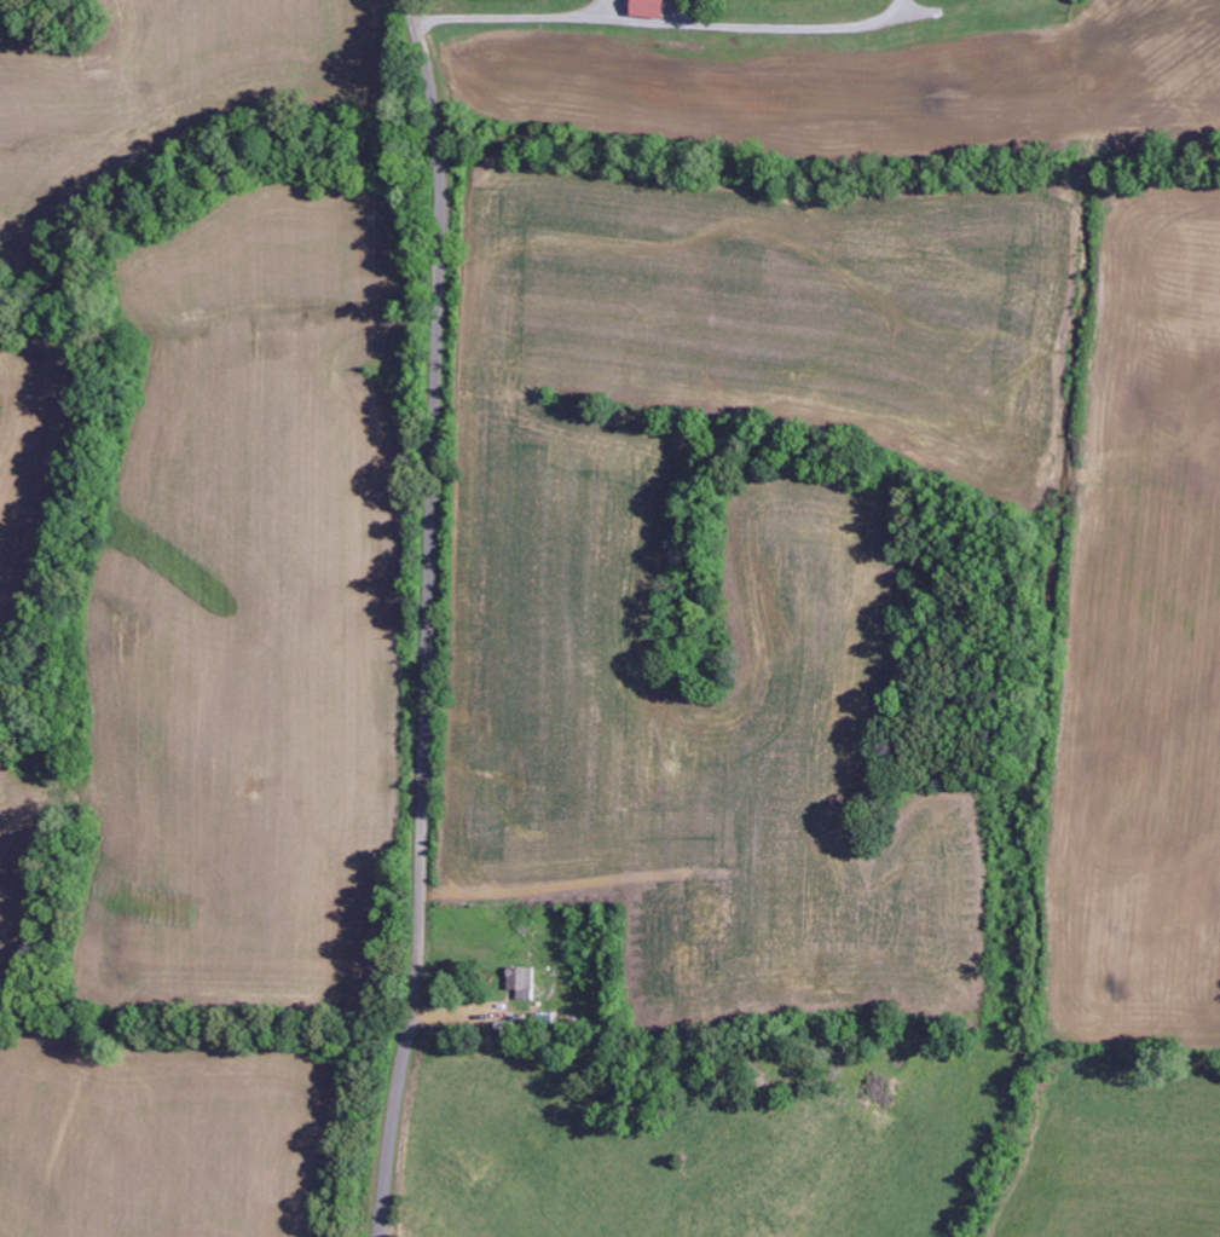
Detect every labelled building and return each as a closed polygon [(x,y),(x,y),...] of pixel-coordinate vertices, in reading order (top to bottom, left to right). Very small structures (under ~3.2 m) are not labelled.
[(661,20),(663,0),(630,0),(628,16),(661,20)] [(531,1000),(532,968),(506,967),(505,990),(515,990),(515,999),(531,1000)]
